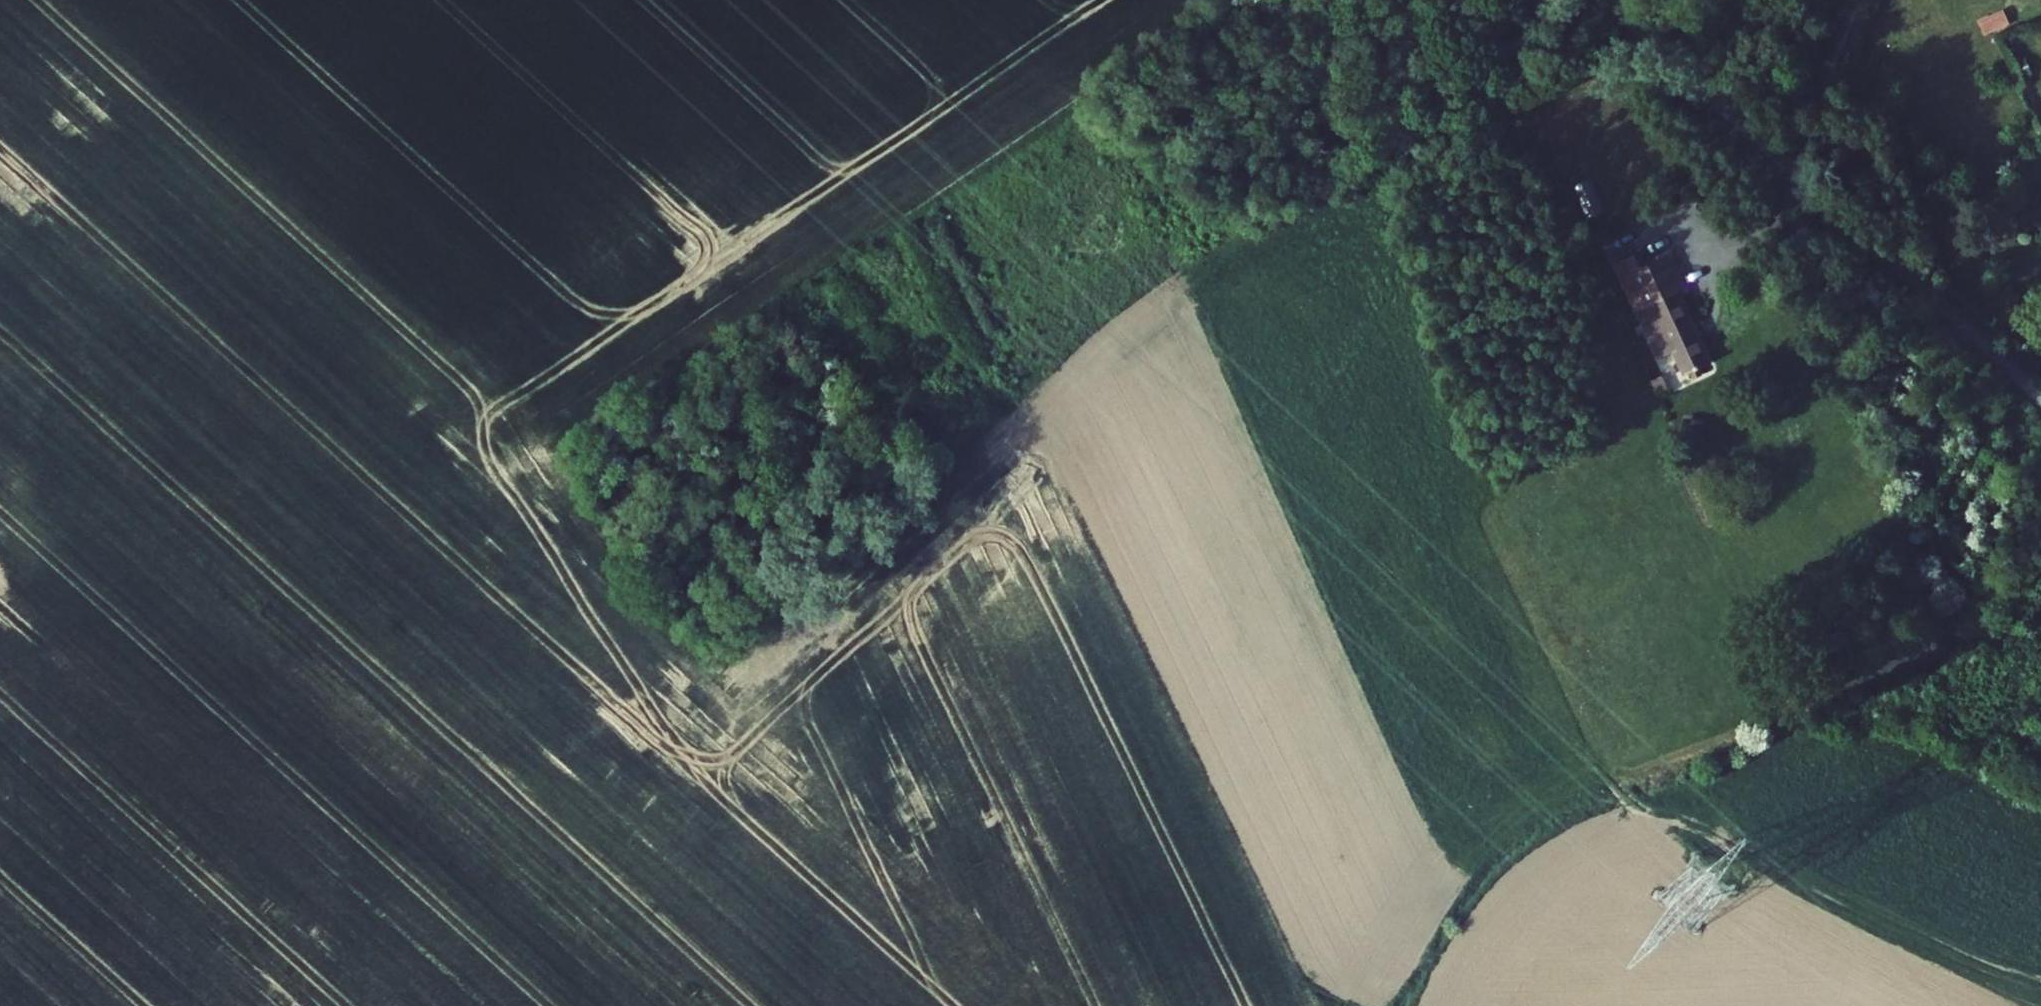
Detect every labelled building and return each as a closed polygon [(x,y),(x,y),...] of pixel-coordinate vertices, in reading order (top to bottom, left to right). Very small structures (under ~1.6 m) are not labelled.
[(1699,370),(1705,367),(1673,295),(1679,293),(1663,258),(1644,266),(1639,254),(1612,266),(1654,361),(1670,353),(1681,378),(1692,373),(1695,379),(1701,376),(1699,370)]
